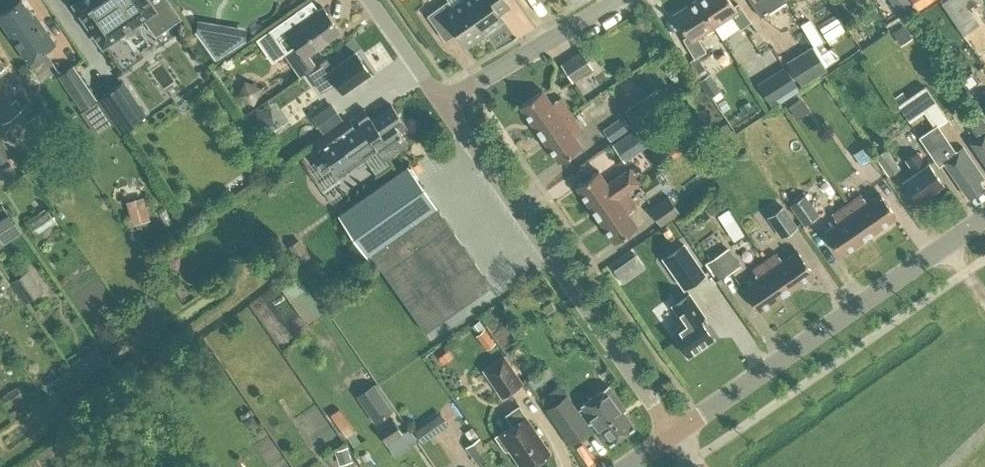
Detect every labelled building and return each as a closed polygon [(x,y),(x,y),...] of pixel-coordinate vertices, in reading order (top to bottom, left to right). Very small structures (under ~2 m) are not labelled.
[(30,62),(56,43),(39,19),(37,21),(22,0),(21,0),(0,15),(0,20),(30,62)] [(74,3),(103,44),(118,34),(120,37),(127,38),(140,29),(141,22),(139,19),(142,17),(154,35),(179,17),(168,0),(79,0),(74,3)] [(466,45),(471,42),(473,44),(486,34),(461,0),(452,6),(448,0),(447,0),(427,15),(443,37),(455,29),(466,45)] [(486,34),(499,25),(498,23),(503,19),(491,3),(495,0),(461,0),(486,34)] [(695,57),(705,51),(696,36),(713,25),(697,0),(674,15),(688,35),(683,39),(695,57)] [(713,25),(730,14),(740,28),(750,22),(737,3),(733,6),(730,0),(697,0),(713,25)] [(757,17),(768,11),(761,0),(747,0),(757,17)] [(899,15),(913,7),(909,0),(890,0),(899,15)] [(974,15),(963,0),(944,0),(941,2),(957,26),(974,15)] [(296,25),(290,17),(296,12),(296,11),(257,39),(272,61),(285,53),(300,73),(316,63),(309,53),(340,31),(323,6),(296,25)] [(218,56),(249,39),(234,12),(203,30),(218,56)] [(816,23),(829,43),(836,39),(834,35),(844,29),(834,12),(816,23)] [(801,23),(815,44),(823,39),(810,18),(801,23)] [(904,24),(892,32),(899,43),(911,35),(904,24)] [(972,37),(984,54),(984,53),(984,27),(972,37)] [(813,45),(787,61),(801,85),(828,69),(813,45)] [(558,62),(571,80),(590,66),(578,48),(558,62)] [(308,71),(323,93),(338,83),(343,91),(370,73),(355,52),(333,68),(326,59),(308,71)] [(70,65),(56,75),(79,109),(94,99),(70,65)] [(784,65),(756,83),(769,102),(796,85),(784,65)] [(720,88),(709,71),(698,79),(709,95),(720,88)] [(144,114),(122,81),(99,97),(121,130),(144,114)] [(2,126),(24,110),(16,99),(12,102),(0,85),(0,123),(2,126)] [(896,104),(908,121),(922,111),(932,126),(946,117),(924,85),(896,104)] [(520,105),(539,133),(570,112),(560,97),(552,103),(542,90),(520,105)] [(645,96),(625,110),(634,123),(654,109),(645,96)] [(97,100),(81,110),(97,133),(112,122),(97,100)] [(323,132),(342,118),(332,102),(312,115),(323,132)] [(332,166),(338,176),(378,148),(385,158),(408,142),(400,130),(407,126),(391,104),(371,118),(364,108),(315,143),(322,153),(314,159),(324,172),(332,166)] [(274,125),(271,107),(255,111),(259,128),(274,125)] [(539,133),(558,161),(581,145),(572,132),(580,126),(570,112),(539,133)] [(606,128),(614,140),(635,126),(627,114),(606,128)] [(980,118),(969,126),(978,139),(971,143),(984,163),(984,124),(980,118)] [(613,145),(624,161),(654,141),(643,124),(613,145)] [(983,179),(962,148),(954,153),(935,126),(919,137),(938,166),(943,162),(967,197),(982,187),(979,182),(983,179)] [(11,155),(0,139),(0,163),(11,155)] [(661,153),(667,161),(683,150),(677,142),(661,153)] [(875,156),(889,176),(900,168),(886,148),(875,156)] [(918,153),(906,161),(915,173),(903,182),(917,202),(942,184),(929,164),(926,166),(918,153)] [(7,182),(15,176),(7,164),(0,170),(0,172),(7,182)] [(368,255),(371,253),(426,331),(491,285),(408,166),(339,214),(368,255)] [(576,186),(595,214),(626,192),(640,183),(630,168),(607,183),(598,170),(576,186)] [(656,175),(642,184),(649,195),(663,185),(656,175)] [(595,214),(614,242),(637,226),(628,213),(636,207),(626,192),(595,214)] [(861,194),(846,204),(868,235),(896,216),(880,193),(866,202),(861,194)] [(791,204),(806,225),(820,215),(806,194),(791,204)] [(125,200),(132,223),(149,218),(142,195),(125,200)] [(668,195),(649,209),(660,225),(679,211),(668,195)] [(868,235),(846,204),(832,214),(837,222),(824,232),(840,254),(868,235)] [(718,215),(724,225),(734,218),(727,208),(718,215)] [(797,228),(784,209),(764,224),(777,242),(797,228)] [(0,219),(0,230),(7,241),(25,229),(14,210),(0,219)] [(683,243),(663,257),(684,287),(704,273),(683,243)] [(738,267),(726,249),(708,262),(720,280),(738,267)] [(764,261),(786,292),(813,273),(797,250),(782,261),(776,253),(764,261)] [(641,251),(615,267),(622,278),(648,262),(641,251)] [(743,288),(759,311),(786,292),(764,261),(752,269),(758,278),(743,288)] [(12,280),(26,302),(44,290),(30,268),(12,280)] [(282,290),(307,324),(325,312),(300,277),(282,290)] [(671,331),(688,355),(713,338),(700,319),(704,316),(689,293),(672,305),(684,323),(671,331)] [(477,335),(487,346),(494,341),(484,329),(477,335)] [(69,361),(80,376),(106,360),(95,344),(69,361)] [(439,357),(443,363),(452,356),(447,351),(439,357)] [(484,369),(502,396),(522,382),(504,356),(484,369)] [(533,387),(543,380),(538,372),(528,380),(533,387)] [(376,421),(397,409),(380,380),(359,391),(376,421)] [(1,395),(8,406),(23,396),(16,385),(1,395)] [(566,395),(548,408),(546,409),(570,442),(590,428),(590,427),(595,423),(610,444),(634,426),(623,411),(626,409),(608,385),(581,404),(583,407),(578,411),(566,395)] [(407,403),(399,409),(408,422),(416,416),(407,403)] [(521,466),(528,466),(550,452),(519,406),(506,415),(513,425),(496,436),(505,449),(510,450),(521,466)] [(447,423),(439,411),(412,430),(420,441),(447,423)] [(354,441),(361,436),(347,413),(340,418),(354,441)] [(375,430),(386,447),(403,436),(392,419),(375,430)] [(464,445),(479,466),(484,466),(494,460),(478,435),(464,445)]
